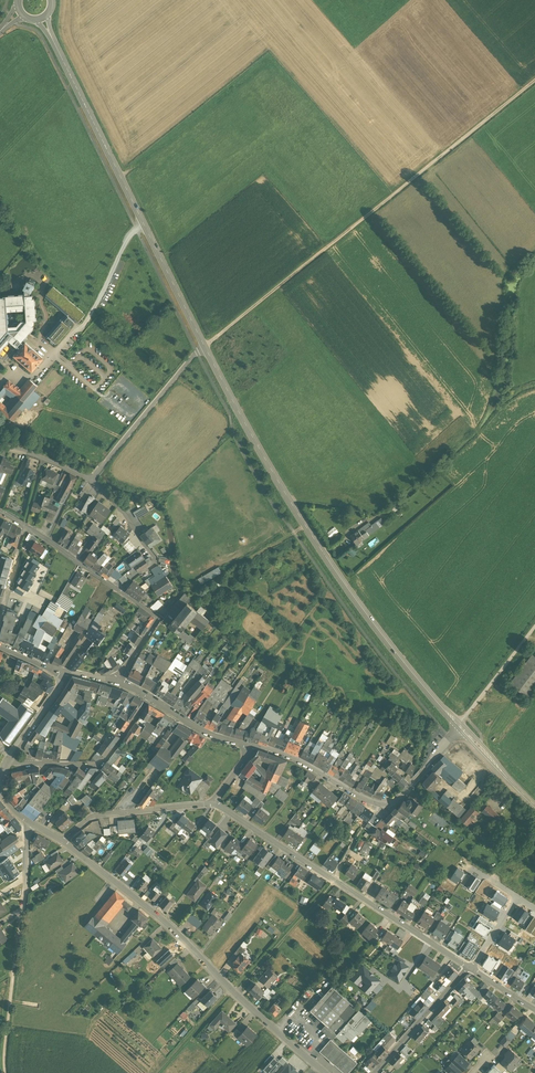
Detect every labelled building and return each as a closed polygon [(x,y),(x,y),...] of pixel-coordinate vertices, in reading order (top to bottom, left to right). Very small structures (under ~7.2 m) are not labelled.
[(27,281),(26,283),(24,283),(24,287),(23,289),(24,290),(25,295),(30,295),(30,292),(31,293),(35,285),(27,281)] [(84,314),(53,287),(52,288),(51,287),(48,290),(50,291),(46,295),(77,321),(81,318),(82,319),(84,316),(83,315),(84,314)] [(8,295),(8,296),(3,296),(3,297),(0,297),(0,352),(3,348),(5,345),(6,346),(9,342),(8,342),(9,341),(11,342),(9,344),(12,346),(14,345),(19,350),(24,344),(21,342),(25,337),(25,338),(28,335),(27,335),(29,332),(30,332),(33,329),(33,328),(34,327),(32,325),(34,324),(34,321),(37,320),(37,317),(36,317),(35,313),(36,313),(36,308),(35,308),(35,305),(36,305),(35,300),(34,300),(34,298),(32,298),(32,295),(30,295),(25,295),(23,295),(23,294),(18,294),(18,295),(15,295),(14,294),(8,295)] [(68,316),(64,320),(70,326),(74,321),(68,316)] [(64,320),(63,319),(48,337),(51,340),(50,341),(53,344),(54,343),(55,344),(71,326),(70,326),(64,320)] [(43,358),(25,342),(19,350),(14,356),(32,371),(36,366),(37,366),(37,367),(38,366),(39,366),(39,365),(39,364),(38,364),(43,358)] [(21,390),(16,396),(24,402),(31,394),(33,391),(38,386),(30,380),(21,390)] [(21,390),(9,382),(4,387),(14,394),(16,396),(21,390)] [(24,402),(21,405),(29,412),(38,401),(31,394),(24,402)] [(24,402),(16,396),(14,398),(7,407),(14,413),(20,407),(21,405),(24,402)] [(7,407),(2,413),(9,419),(13,415),(14,413),(7,407)] [(14,413),(13,415),(16,417),(23,409),(20,407),(14,413)] [(1,472),(2,472),(3,470),(7,472),(8,470),(12,472),(14,467),(10,465),(11,463),(6,460),(6,459),(3,458),(1,462),(0,461),(0,475),(1,472)] [(29,464),(23,462),(20,470),(23,471),(24,471),(26,470),(27,470),(29,464)] [(58,474),(46,469),(42,479),(49,482),(53,484),(58,474)] [(26,470),(24,471),(23,471),(18,482),(20,483),(22,486),(24,485),(27,486),(29,481),(30,482),(34,473),(34,472),(31,470),(29,471),(27,470),(26,470)] [(58,474),(53,484),(52,487),(55,488),(57,484),(61,476),(61,475),(58,474)] [(61,476),(57,484),(59,485),(60,486),(63,481),(64,482),(65,479),(61,476)] [(71,485),(66,482),(63,488),(68,491),(71,485)] [(83,489),(78,495),(84,498),(88,493),(83,489)] [(56,501),(62,503),(64,498),(59,495),(56,501)] [(50,498),(45,496),(44,500),(42,505),(41,508),(49,511),(49,512),(52,506),(51,505),(48,504),(49,502),(50,498)] [(90,509),(96,499),(95,499),(92,496),(91,497),(90,496),(85,505),(84,504),(81,510),(85,512),(88,513),(90,509)] [(96,499),(90,509),(94,511),(96,509),(95,508),(98,502),(99,501),(96,499)] [(38,504),(34,502),(31,510),(38,512),(39,513),(41,508),(42,505),(38,504)] [(98,502),(95,508),(96,509),(94,511),(92,514),(102,522),(110,511),(100,504),(101,504),(98,502)] [(58,508),(52,506),(49,512),(56,514),(58,508)] [(142,508),(134,513),(137,519),(145,514),(144,511),(142,508)] [(49,512),(49,511),(45,519),(52,523),(56,514),(49,512)] [(4,521),(1,526),(0,528),(0,533),(2,534),(4,531),(7,533),(12,525),(4,521)] [(369,523),(358,531),(364,539),(375,531),(369,523)] [(101,529),(93,524),(87,532),(94,537),(95,536),(101,529)] [(21,530),(12,525),(7,533),(14,538),(12,540),(18,544),(21,530)] [(117,530),(113,535),(122,543),(125,539),(129,534),(120,527),(117,530)] [(330,537),(339,533),(336,527),(328,532),(330,537)] [(106,533),(101,529),(95,536),(100,540),(106,533)] [(151,529),(147,531),(145,529),(142,531),(144,533),(141,536),(144,541),(149,547),(160,540),(155,531),(153,532),(151,529)] [(65,530),(63,536),(58,543),(65,547),(69,541),(66,539),(70,533),(65,530)] [(358,531),(350,536),(356,544),(364,539),(358,531)] [(82,537),(77,533),(75,536),(72,542),(77,545),(82,537)] [(37,539),(31,535),(27,543),(28,544),(29,541),(34,544),(35,542),(37,539)] [(87,548),(90,550),(92,552),(100,540),(95,536),(91,542),(87,548)] [(34,544),(29,541),(28,544),(25,548),(30,551),(34,544)] [(45,549),(35,542),(34,544),(30,551),(39,557),(45,549)] [(77,545),(72,542),(68,549),(76,555),(80,547),(77,545)] [(142,554),(139,556),(135,551),(126,559),(132,569),(135,567),(145,560),(144,558),(142,554)] [(98,559),(89,553),(83,562),(91,567),(95,563),(98,559)] [(100,566),(107,556),(104,553),(95,563),(100,566)] [(0,563),(0,566),(9,569),(10,569),(13,560),(6,558),(6,559),(2,558),(0,563)] [(160,558),(160,562),(162,562),(161,566),(169,567),(170,560),(160,558)] [(25,568),(35,574),(37,572),(36,572),(39,567),(29,560),(24,567),(25,568)] [(145,560),(135,567),(138,572),(148,564),(145,560)] [(102,568),(95,563),(91,567),(99,573),(102,568)] [(7,578),(9,572),(8,572),(9,569),(0,566),(0,576),(7,578)] [(105,568),(103,567),(102,568),(99,573),(107,579),(111,575),(114,570),(112,569),(111,568),(109,570),(105,568)] [(132,569),(129,571),(133,576),(138,572),(135,567),(132,569)] [(155,568),(152,570),(154,575),(156,574),(156,573),(160,570),(158,567),(156,568),(155,568)] [(32,583),(36,576),(35,574),(25,568),(21,575),(22,577),(32,583)] [(221,573),(218,568),(204,576),(207,581),(221,573)] [(120,574),(115,569),(114,570),(111,575),(116,579),(120,574)] [(160,570),(156,573),(156,574),(154,575),(148,579),(152,584),(164,576),(160,570)] [(77,573),(71,583),(71,584),(80,589),(87,578),(77,573)] [(119,579),(123,584),(128,580),(124,575),(119,579)] [(152,584),(151,585),(158,597),(173,587),(165,576),(152,584)] [(207,581),(204,576),(198,579),(201,584),(207,581)] [(31,586),(33,584),(32,583),(22,577),(17,584),(19,585),(26,590),(28,591),(31,586)] [(144,590),(133,581),(126,592),(139,601),(144,596),(146,592),(144,590)] [(68,582),(63,590),(62,593),(65,595),(71,584),(71,583),(68,582)] [(26,590),(19,585),(17,588),(24,593),(26,590)] [(65,595),(62,593),(56,603),(56,604),(59,605),(67,611),(70,606),(74,600),(65,595)] [(184,593),(178,601),(179,603),(182,599),(203,615),(207,610),(184,593)] [(178,601),(173,608),(179,613),(187,603),(182,599),(179,603),(178,601)] [(158,600),(151,607),(156,611),(162,605),(163,605),(158,600)] [(46,609),(54,614),(59,605),(56,604),(56,603),(51,601),(46,609)] [(124,613),(127,609),(118,603),(116,607),(124,613)] [(175,619),(172,623),(182,630),(183,629),(190,620),(197,611),(187,603),(179,613),(175,619)] [(86,606),(81,613),(88,617),(92,610),(86,606)] [(147,614),(139,607),(137,611),(141,614),(143,616),(143,615),(149,619),(151,616),(147,614)] [(173,608),(168,613),(175,619),(179,613),(173,608)] [(0,630),(0,640),(13,644),(18,635),(12,633),(12,630),(13,630),(18,613),(14,612),(14,611),(7,609),(6,614),(5,614),(2,626),(1,626),(0,630)] [(54,614),(46,609),(42,615),(47,619),(46,620),(57,628),(59,629),(60,626),(63,619),(54,614)] [(210,621),(197,611),(190,620),(203,629),(210,621)] [(93,621),(81,613),(79,618),(90,625),(91,625),(93,621)] [(46,620),(47,619),(42,615),(39,614),(33,625),(38,628),(39,629),(41,627),(46,620)] [(149,619),(146,621),(144,624),(148,627),(154,618),(151,616),(149,619)] [(28,617),(24,626),(22,626),(19,634),(24,636),(27,630),(32,620),(28,617)] [(90,625),(79,618),(75,625),(76,626),(74,629),(81,633),(84,635),(85,634),(84,634),(90,625)] [(57,628),(46,620),(41,627),(45,630),(53,636),(57,628)] [(101,626),(93,621),(91,625),(97,630),(98,630),(101,626)] [(182,630),(172,623),(168,628),(178,635),(182,630)] [(148,627),(144,624),(142,629),(138,634),(142,636),(148,627)] [(97,630),(91,625),(90,625),(84,634),(85,634),(91,639),(97,630)] [(131,629),(127,626),(125,631),(123,634),(128,637),(133,630),(131,629)] [(39,629),(38,628),(33,638),(34,638),(33,642),(34,643),(34,645),(38,647),(40,643),(42,637),(45,630),(41,627),(39,629)] [(183,631),(183,629),(182,630),(178,635),(185,641),(189,636),(183,631)] [(53,636),(45,630),(42,637),(50,642),(53,637),(53,636)] [(97,630),(91,639),(95,642),(98,644),(105,635),(98,630),(97,630)] [(138,634),(136,632),(131,640),(137,645),(142,636),(138,634)] [(81,633),(71,646),(75,649),(84,635),(81,633)] [(18,635),(13,646),(19,649),(23,639),(24,636),(19,634),(18,635)] [(189,636),(185,641),(190,644),(195,639),(190,635),(189,636)] [(33,642),(23,639),(19,649),(29,654),(34,646),(34,645),(34,643),(33,642)] [(91,639),(85,648),(89,651),(95,642),(91,639)] [(126,648),(118,641),(116,645),(119,648),(123,652),(126,648)] [(115,644),(105,657),(107,659),(107,660),(111,656),(115,652),(119,648),(116,645),(115,644)] [(126,648),(123,652),(129,656),(135,649),(129,644),(126,648)] [(230,645),(228,644),(221,652),(224,655),(228,650),(227,649),(230,645)] [(38,647),(34,645),(34,646),(29,654),(37,657),(41,649),(38,647)] [(71,646),(68,651),(65,655),(69,658),(75,649),(71,646)] [(45,651),(41,659),(47,661),(53,650),(52,649),(47,647),(45,651)] [(61,647),(55,656),(58,658),(64,648),(61,647)] [(89,651),(85,648),(78,656),(83,659),(89,651)] [(509,683),(527,697),(534,686),(534,654),(533,653),(509,683)] [(69,658),(65,655),(61,660),(58,665),(58,666),(64,666),(69,658)] [(77,655),(68,667),(75,669),(83,659),(78,656),(77,655)] [(172,664),(157,655),(152,665),(165,672),(172,664)] [(58,658),(55,656),(51,663),(58,665),(61,660),(58,658)] [(117,664),(115,661),(111,656),(107,660),(110,663),(115,671),(120,668),(117,664)] [(137,659),(131,671),(136,673),(143,660),(138,657),(137,659)] [(172,664),(184,672),(188,666),(180,661),(175,658),(172,664)] [(201,665),(193,659),(189,665),(196,671),(201,665)] [(30,665),(18,660),(15,669),(23,672),(25,668),(28,669),(30,665)] [(115,671),(110,663),(107,665),(108,667),(107,668),(111,673),(115,671)] [(181,677),(184,672),(172,664),(168,668),(181,677)] [(38,669),(30,665),(28,669),(35,673),(34,676),(37,678),(39,676),(42,671),(38,669)] [(185,670),(175,686),(178,689),(183,681),(184,681),(189,675),(187,673),(188,672),(185,670)] [(211,673),(207,670),(199,681),(202,684),(203,682),(211,673)] [(42,671),(39,676),(43,678),(46,680),(49,682),(53,678),(42,671)] [(136,673),(131,671),(127,679),(136,683),(140,676),(136,673)] [(146,678),(140,676),(136,683),(151,691),(156,683),(148,679),(146,678)] [(80,679),(72,677),(69,683),(66,688),(74,693),(77,687),(80,679)] [(202,683),(205,686),(211,679),(208,677),(202,683)] [(91,682),(80,679),(77,687),(86,689),(89,690),(91,682)] [(224,703),(234,689),(222,679),(207,699),(217,707),(221,701),(224,703)] [(49,682),(46,680),(40,687),(43,690),(46,686),(49,682)] [(199,681),(187,695),(190,697),(193,700),(201,691),(205,686),(202,684),(199,681)] [(216,687),(209,681),(201,692),(208,698),(216,687)] [(101,685),(91,682),(89,690),(93,691),(98,692),(101,685)] [(168,688),(162,684),(154,693),(161,698),(167,690),(168,689),(168,688)] [(40,687),(39,687),(36,685),(32,690),(28,698),(33,701),(38,696),(43,690),(40,687)] [(112,688),(101,685),(98,692),(97,693),(109,697),(112,688)] [(28,688),(25,686),(20,693),(28,698),(32,690),(28,688)] [(234,689),(224,703),(222,706),(227,709),(231,704),(241,691),(238,689),(235,687),(234,689)] [(251,692),(243,687),(241,691),(248,696),(251,692)] [(74,693),(66,688),(59,698),(66,702),(68,698),(68,697),(74,700),(77,695),(74,693)] [(122,692),(112,688),(109,697),(118,700),(122,692)] [(261,693),(254,688),(251,692),(248,696),(256,701),(261,693)] [(89,690),(86,689),(84,698),(83,700),(91,703),(91,700),(93,691),(89,690)] [(173,695),(171,694),(170,693),(167,690),(161,698),(173,706),(178,698),(173,695)] [(241,691),(231,704),(232,705),(235,706),(237,703),(241,706),(248,696),(241,691)] [(128,693),(122,692),(118,700),(123,702),(125,698),(128,693)] [(309,702),(313,695),(308,692),(303,699),(309,702)] [(28,698),(20,693),(17,699),(24,703),(28,698)] [(134,697),(128,693),(125,698),(129,700),(128,703),(130,704),(134,697)] [(186,694),(182,700),(185,703),(190,697),(187,695),(186,694)] [(74,700),(74,701),(82,706),(83,700),(84,698),(77,695),(74,700)] [(241,706),(239,709),(243,712),(244,712),(252,699),(248,696),(241,706)] [(143,702),(134,697),(130,704),(138,710),(143,702)] [(197,697),(191,703),(190,703),(193,705),(194,706),(196,704),(200,699),(197,697)] [(9,745),(34,711),(22,702),(17,708),(2,698),(0,701),(0,714),(8,720),(9,721),(0,733),(0,736),(4,742),(9,745)] [(66,702),(59,698),(57,701),(63,706),(66,702)] [(182,700),(178,698),(173,706),(179,711),(185,703),(182,700)] [(209,701),(207,699),(199,710),(202,712),(209,701)] [(252,699),(244,712),(247,715),(256,701),(252,699)] [(91,703),(83,700),(82,706),(82,707),(77,714),(86,720),(89,716),(87,715),(89,712),(91,703)] [(63,706),(57,701),(50,709),(51,710),(58,715),(61,712),(64,707),(63,706)] [(66,702),(63,706),(64,707),(75,717),(77,714),(69,706),(66,702)] [(235,706),(225,724),(228,725),(232,721),(235,715),(239,709),(241,706),(237,703),(235,706)] [(159,711),(148,705),(144,711),(150,715),(152,712),(153,713),(156,716),(159,711)] [(186,706),(181,712),(186,715),(190,709),(186,706)] [(227,709),(222,706),(215,717),(220,719),(223,715),(227,709)] [(59,730),(63,732),(76,738),(83,725),(75,717),(64,707),(61,712),(70,722),(67,728),(55,722),(51,727),(59,730)] [(124,708),(119,715),(120,716),(122,718),(127,709),(124,708)] [(282,716),(269,708),(264,717),(261,722),(271,728),(274,730),(276,726),(277,725),(273,722),(275,718),(280,721),(282,716)] [(130,711),(127,709),(122,718),(123,719),(129,723),(136,713),(132,711),(130,711)] [(194,711),(190,709),(186,715),(190,717),(194,711)] [(51,710),(36,731),(39,734),(42,736),(46,737),(51,727),(55,722),(58,715),(51,710)] [(207,721),(204,719),(206,714),(202,712),(199,710),(193,719),(204,726),(207,721)] [(150,715),(144,711),(140,717),(143,720),(146,722),(150,715)] [(164,714),(159,711),(156,716),(161,719),(164,714)] [(86,720),(77,714),(75,717),(83,725),(86,720)] [(165,715),(161,721),(165,725),(166,726),(168,723),(171,725),(175,721),(165,715)] [(247,715),(238,729),(244,731),(252,718),(247,715)] [(215,717),(211,722),(208,720),(207,721),(204,726),(213,730),(216,726),(218,722),(220,719),(215,717)] [(123,719),(117,727),(124,731),(129,723),(123,719)] [(144,724),(145,725),(144,728),(139,734),(143,736),(151,725),(146,721),(144,724)] [(165,725),(161,721),(156,728),(160,732),(165,725)] [(171,725),(170,727),(171,729),(173,730),(179,723),(175,721),(171,725)] [(307,724),(300,721),(298,726),(306,730),(309,725),(307,724)] [(144,728),(136,722),(130,730),(138,735),(139,734),(144,728)] [(225,724),(218,722),(216,726),(213,730),(218,732),(224,734),(228,725),(225,724)] [(261,722),(260,723),(257,729),(256,730),(262,732),(266,732),(269,734),(270,731),(271,728),(261,722)] [(285,725),(279,722),(277,725),(276,726),(275,727),(281,731),(285,725)] [(192,731),(179,723),(173,730),(173,731),(183,736),(187,738),(192,731)] [(151,725),(143,736),(147,739),(150,736),(155,728),(151,725)] [(228,725),(224,734),(230,736),(233,727),(228,725)] [(306,730),(298,726),(292,737),(300,742),(306,730)] [(249,732),(246,731),(244,740),(252,742),(254,735),(256,730),(257,729),(254,728),(253,727),(250,732),(249,732)] [(238,729),(236,729),(234,737),(244,740),(246,731),(244,731),(238,729)] [(59,746),(62,746),(63,732),(59,730),(53,744),(57,745),(57,744),(59,745),(59,746)] [(256,730),(254,735),(252,742),(258,743),(262,732),(256,730)] [(36,731),(35,731),(29,739),(28,741),(33,744),(36,740),(36,739),(39,734),(36,731)] [(206,739),(192,731),(187,738),(188,739),(187,739),(190,741),(195,744),(200,747),(201,747),(206,739)] [(266,732),(262,732),(258,743),(266,746),(267,744),(271,736),(273,732),(270,731),(269,734),(266,732)] [(62,746),(75,751),(80,741),(76,738),(63,732),(62,746)] [(110,732),(106,738),(107,739),(107,738),(115,744),(119,738),(110,732)] [(328,738),(322,734),(320,738),(324,741),(325,742),(328,738)] [(282,740),(277,738),(277,739),(274,746),(284,750),(288,742),(291,737),(292,737),(291,736),(290,738),(284,735),(282,740)] [(388,743),(391,745),(396,737),(392,735),(388,743)] [(271,736),(267,744),(274,746),(277,739),(276,738),(271,736)] [(292,737),(291,737),(288,742),(298,746),(300,742),(292,737)] [(107,739),(103,744),(111,749),(115,744),(107,738),(107,739)] [(170,753),(169,754),(173,757),(175,759),(187,743),(187,742),(185,741),(181,738),(170,753)] [(162,745),(161,746),(166,749),(170,744),(165,741),(162,745)] [(322,748),(326,751),(331,743),(326,741),(322,748)] [(50,743),(46,742),(44,751),(43,754),(53,755),(55,755),(57,745),(55,745),(53,752),(47,751),(50,743)] [(298,746),(288,742),(284,750),(297,755),(300,746),(298,746)] [(321,746),(317,743),(314,749),(311,753),(316,755),(321,746)] [(103,744),(98,752),(105,757),(111,749),(103,744)] [(195,744),(187,754),(190,756),(191,757),(200,747),(195,744)] [(166,749),(161,746),(151,760),(162,768),(164,769),(173,757),(169,754),(170,753),(166,749)] [(307,746),(303,751),(310,755),(311,753),(314,749),(307,746)] [(119,748),(110,759),(114,762),(118,758),(117,757),(119,754),(123,757),(127,752),(119,748)] [(38,749),(35,758),(42,760),(43,754),(44,751),(38,749)] [(270,754),(258,750),(255,756),(252,759),(256,762),(259,758),(268,761),(270,754)] [(310,755),(303,751),(300,757),(307,761),(310,755)] [(316,755),(311,753),(310,755),(307,761),(313,764),(316,758),(317,756),(316,755)] [(399,757),(393,753),(390,757),(389,760),(392,762),(395,764),(399,758),(398,758),(399,757)] [(282,758),(274,756),(272,762),(269,769),(280,775),(287,761),(282,758)] [(323,756),(320,760),(317,766),(321,769),(326,761),(328,758),(327,758),(323,756)] [(444,756),(431,769),(438,775),(440,773),(453,784),(463,772),(444,756)] [(251,760),(242,772),(248,777),(251,773),(252,773),(257,767),(254,764),(251,761),(251,760)] [(376,768),(372,773),(383,780),(388,773),(390,770),(387,768),(392,762),(389,760),(388,761),(385,765),(380,771),(376,768)] [(330,764),(326,761),(321,769),(327,772),(332,765),(330,764)] [(114,768),(107,762),(101,770),(108,775),(114,768)] [(268,772),(255,762),(254,764),(257,767),(262,774),(264,776),(266,777),(268,772)] [(392,762),(387,768),(390,770),(390,771),(392,769),(391,769),(394,766),(396,765),(395,764),(392,762)] [(408,762),(402,770),(408,774),(411,769),(410,768),(411,765),(408,762)] [(366,765),(357,780),(359,782),(358,783),(359,783),(360,784),(366,777),(368,779),(372,773),(376,768),(377,767),(373,764),(371,768),(366,765)] [(334,766),(332,765),(327,772),(333,776),(337,770),(338,768),(334,766)] [(345,769),(341,766),(338,771),(337,770),(333,776),(338,779),(345,769)] [(353,766),(348,774),(353,776),(357,769),(353,766)] [(394,766),(391,769),(392,769),(390,771),(390,770),(388,773),(392,776),(395,772),(395,771),(397,769),(394,766)] [(69,770),(61,768),(55,768),(54,770),(53,773),(59,776),(64,777),(65,776),(67,773),(69,770)] [(86,774),(78,768),(74,774),(77,777),(82,780),(86,774)] [(187,775),(177,787),(182,791),(184,789),(191,794),(199,782),(194,778),(197,775),(189,768),(185,773),(187,775)] [(36,769),(28,770),(30,777),(38,775),(36,769)] [(280,775),(269,769),(268,772),(266,777),(272,780),(276,783),(280,775)] [(345,769),(338,779),(343,782),(347,776),(350,771),(347,770),(345,769)] [(122,774),(116,770),(113,774),(119,778),(122,774)] [(24,771),(12,774),(14,785),(18,783),(17,780),(22,779),(26,778),(24,771)] [(108,776),(102,771),(100,773),(99,775),(105,780),(108,776)] [(248,777),(242,772),(239,775),(245,780),(248,777)] [(308,772),(303,780),(306,783),(312,774),(308,772)] [(402,778),(395,772),(392,776),(399,782),(402,778)] [(433,772),(422,784),(430,792),(432,789),(441,779),(433,772)] [(113,774),(112,774),(110,776),(109,777),(116,782),(119,778),(113,774)] [(127,779),(132,783),(136,778),(131,774),(127,779)] [(205,781),(211,786),(216,779),(210,774),(205,781)] [(105,780),(99,775),(93,782),(99,786),(105,780)] [(54,782),(51,788),(48,786),(45,790),(51,795),(54,792),(58,786),(64,777),(59,776),(54,782)] [(64,777),(58,786),(62,789),(66,783),(67,782),(67,781),(69,779),(65,776),(64,777)] [(347,776),(343,782),(352,787),(356,781),(352,778),(347,776)] [(269,788),(263,785),(262,785),(251,779),(248,777),(245,780),(246,781),(252,785),(267,794),(268,790),(269,788)] [(272,780),(266,777),(265,779),(263,785),(269,788),(272,780)] [(45,783),(39,778),(36,785),(40,788),(41,788),(45,784),(45,783)] [(408,783),(402,778),(399,782),(397,783),(403,788),(408,783)] [(80,782),(76,779),(70,786),(75,790),(80,782)] [(396,782),(391,779),(387,784),(392,787),(396,782)] [(375,791),(371,796),(382,800),(384,793),(380,792),(382,790),(383,790),(385,787),(384,787),(386,783),(383,780),(378,787),(375,791)] [(267,794),(252,785),(246,781),(242,788),(263,800),(264,798),(267,794)] [(320,783),(312,793),(321,800),(329,791),(320,783)] [(360,784),(359,783),(355,789),(360,792),(360,791),(364,786),(360,784)] [(366,786),(364,785),(364,786),(360,791),(368,795),(372,789),(371,789),(366,786)] [(68,799),(75,790),(70,786),(69,786),(65,791),(66,792),(63,795),(68,799)] [(44,805),(51,795),(41,788),(40,788),(36,793),(33,797),(44,805)] [(443,794),(441,797),(432,789),(430,792),(434,796),(456,815),(463,807),(453,799),(451,801),(443,794)] [(329,791),(321,800),(330,808),(338,798),(329,791)] [(455,797),(447,791),(443,794),(451,801),(453,799),(455,797)] [(160,797),(156,793),(148,806),(154,806),(154,805),(160,797)] [(350,797),(343,793),(338,801),(345,805),(350,797)] [(68,799),(67,800),(72,805),(77,801),(71,794),(68,799)] [(147,794),(139,805),(142,807),(143,807),(150,797),(147,794)] [(17,799),(14,795),(9,799),(15,806),(20,802),(17,799)] [(90,798),(86,795),(81,799),(85,804),(90,798)] [(252,802),(246,796),(243,799),(250,805),(252,802)] [(44,805),(33,797),(32,798),(29,803),(41,812),(45,807),(43,806),(44,805)] [(357,802),(350,797),(345,805),(347,807),(351,810),(357,802)] [(261,801),(256,798),(252,802),(250,805),(252,806),(251,806),(254,808),(256,807),(261,801)] [(243,799),(237,807),(245,814),(251,806),(252,806),(250,805),(243,799)] [(25,800),(17,808),(21,811),(28,802),(26,801),(25,800)] [(406,803),(404,802),(398,811),(406,817),(410,810),(417,815),(422,806),(413,800),(412,802),(410,801),(407,801),(406,803)] [(261,801),(256,807),(259,809),(260,809),(264,803),(261,801)] [(29,803),(28,802),(21,811),(34,820),(41,812),(29,803)] [(357,802),(351,810),(356,814),(359,810),(362,811),(364,808),(357,802)] [(340,816),(347,807),(345,805),(343,808),(342,807),(337,813),(340,816)] [(499,816),(487,806),(482,812),(494,821),(499,816)] [(5,807),(0,811),(0,814),(5,820),(8,823),(14,818),(5,807)] [(476,811),(471,807),(469,810),(466,813),(472,818),(478,812),(477,812),(478,811),(477,810),(476,811)] [(362,811),(360,813),(366,817),(370,811),(364,808),(362,811)] [(260,809),(259,809),(253,817),(262,823),(268,815),(260,809)] [(395,809),(391,814),(395,816),(397,818),(401,814),(395,809)] [(366,817),(364,819),(368,822),(373,814),(370,811),(366,817)] [(65,812),(62,815),(63,816),(56,822),(62,830),(73,821),(65,812)] [(472,818),(466,813),(461,820),(467,825),(468,823),(472,818)] [(375,814),(369,823),(373,826),(374,824),(379,818),(375,814)] [(391,814),(384,821),(388,824),(393,819),(395,816),(391,814)] [(188,820),(182,815),(177,822),(176,824),(178,825),(179,824),(183,827),(188,820)] [(349,817),(348,816),(345,820),(351,824),(354,820),(349,817)] [(22,827),(14,818),(8,823),(8,824),(9,825),(17,835),(22,832),(22,827)] [(5,820),(0,824),(0,834),(2,832),(7,828),(9,825),(8,824),(8,823),(5,820)] [(134,820),(126,820),(127,821),(118,822),(119,832),(123,831),(123,833),(136,832),(134,820)] [(195,825),(188,820),(183,827),(189,832),(195,825)] [(215,825),(209,820),(202,828),(208,833),(209,834),(211,831),(215,825)] [(175,825),(173,823),(169,828),(172,831),(175,828),(177,826),(175,825)] [(148,826),(141,835),(144,838),(148,841),(155,831),(148,826)] [(179,831),(178,833),(181,836),(182,834),(186,837),(187,835),(183,832),(184,831),(182,828),(179,831)] [(289,828),(283,836),(291,841),(296,832),(289,828)] [(375,831),(374,829),(373,831),(371,833),(373,834),(372,835),(376,838),(380,831),(377,829),(375,831)] [(84,833),(82,830),(77,834),(77,833),(71,838),(71,840),(76,845),(80,841),(82,840),(81,839),(82,837),(83,839),(85,838),(86,836),(84,834),(84,833)] [(212,839),(209,843),(211,844),(216,848),(227,835),(220,830),(212,839)] [(382,830),(381,831),(380,831),(376,838),(380,840),(385,843),(390,836),(382,830)] [(0,846),(0,853),(14,843),(19,840),(23,837),(22,832),(17,835),(16,836),(11,838),(0,846)] [(304,837),(296,832),(291,841),(298,846),(304,837)] [(49,842),(38,835),(36,837),(35,836),(33,840),(35,841),(34,842),(42,847),(43,846),(46,848),(49,842)] [(141,835),(134,845),(137,847),(144,838),(141,835)] [(186,837),(183,840),(182,839),(180,842),(184,844),(190,837),(187,835),(186,837)] [(393,838),(390,836),(385,843),(388,845),(393,838)] [(101,837),(96,843),(100,846),(105,840),(101,837)] [(208,839),(203,845),(208,848),(211,844),(209,843),(212,839),(210,837),(208,839)] [(234,838),(233,839),(232,838),(224,849),(231,854),(234,849),(238,843),(239,842),(234,838)] [(244,847),(242,850),(245,852),(249,855),(257,845),(250,839),(244,847)] [(92,840),(87,844),(92,849),(93,847),(96,843),(92,840)] [(396,840),(391,847),(395,849),(399,843),(396,840)] [(0,853),(0,863),(8,858),(19,850),(16,846),(14,843),(0,853)] [(365,843),(360,853),(366,856),(372,847),(365,843)] [(92,849),(87,844),(81,850),(87,855),(88,854),(89,855),(91,853),(90,852),(92,849)] [(321,850),(314,844),(310,849),(317,855),(321,850)] [(143,852),(137,847),(133,852),(139,857),(143,852)] [(149,857),(153,852),(148,847),(143,852),(149,857)] [(263,847),(254,860),(261,865),(263,867),(263,866),(272,854),(263,847)] [(43,853),(33,858),(36,864),(46,859),(43,853)] [(108,853),(103,860),(106,862),(111,855),(108,853)] [(52,857),(45,862),(45,864),(42,866),(46,872),(62,862),(58,854),(57,854),(52,857)] [(275,861),(271,866),(277,870),(278,869),(284,861),(278,857),(275,861)] [(338,864),(329,857),(324,864),(333,871),(338,864)] [(0,863),(0,872),(7,883),(20,874),(8,858),(0,863)] [(272,859),(266,868),(269,870),(271,866),(275,861),(272,859)] [(284,861),(278,869),(281,871),(279,874),(284,877),(289,870),(292,865),(285,860),(284,861)] [(118,871),(123,876),(132,865),(126,861),(124,864),(118,871)] [(121,862),(116,869),(118,871),(124,864),(121,862)] [(64,870),(59,873),(59,874),(66,882),(79,872),(72,864),(64,870)] [(261,865),(257,871),(261,874),(266,868),(263,866),(263,867),(261,865)] [(352,865),(351,865),(345,873),(350,877),(353,879),(359,870),(352,865)] [(307,871),(300,866),(295,873),(296,875),(302,878),(307,871)] [(61,867),(55,871),(58,875),(59,874),(59,873),(64,870),(61,867)] [(205,867),(197,877),(200,879),(204,874),(205,875),(209,870),(205,867)] [(451,880),(456,883),(459,879),(463,873),(464,872),(458,869),(451,880)] [(372,878),(371,879),(372,880),(374,881),(380,873),(377,871),(372,878)] [(372,878),(365,873),(362,877),(370,882),(372,880),(371,879),(372,878)] [(462,881),(461,883),(465,885),(470,876),(467,874),(466,875),(462,881)] [(470,876),(465,885),(473,890),(480,880),(471,874),(470,876)] [(323,881),(313,875),(309,881),(307,883),(317,890),(323,881)] [(370,882),(362,877),(357,885),(365,891),(370,882)] [(145,880),(143,878),(136,886),(142,891),(146,886),(149,883),(147,882),(145,880)] [(198,880),(187,895),(192,899),(195,895),(198,897),(206,886),(198,880)] [(417,891),(409,885),(405,890),(414,896),(417,891)] [(375,897),(378,899),(385,889),(381,887),(375,897)] [(160,894),(154,889),(148,896),(154,901),(160,894)] [(385,889),(378,899),(390,907),(393,902),(397,897),(385,889)] [(115,891),(94,918),(103,926),(119,905),(123,900),(124,899),(115,891)] [(210,891),(202,903),(209,908),(218,897),(210,891)] [(497,891),(492,899),(495,900),(502,905),(503,906),(508,898),(497,891)] [(166,896),(165,898),(159,905),(166,911),(173,902),(166,896)] [(303,896),(301,903),(307,905),(310,899),(303,896)] [(329,897),(327,901),(326,900),(323,906),(328,910),(331,905),(334,900),(329,897)] [(428,901),(423,897),(419,903),(424,907),(428,901)] [(346,905),(335,898),(334,900),(331,905),(342,911),(346,905)] [(132,907),(123,900),(119,905),(128,912),(132,907)] [(500,909),(502,905),(495,900),(493,904),(500,909)] [(402,901),(396,911),(402,914),(406,908),(408,905),(402,901)] [(416,905),(410,901),(408,905),(406,908),(412,911),(416,905)] [(490,906),(498,912),(500,909),(493,904),(492,903),(490,906)] [(490,906),(487,904),(484,910),(485,911),(483,914),(493,921),(496,917),(499,912),(498,912),(490,906)] [(527,914),(528,913),(520,907),(513,917),(522,923),(527,914)] [(412,911),(406,908),(402,914),(410,920),(415,913),(412,911)] [(132,919),(135,922),(139,925),(141,926),(148,918),(139,911),(132,919)] [(229,912),(223,919),(227,922),(232,915),(229,912)] [(365,919),(358,913),(351,920),(351,921),(358,927),(365,919)] [(431,915),(429,914),(427,915),(424,913),(417,923),(427,929),(434,919),(433,918),(431,917),(431,915)] [(202,923),(190,914),(187,919),(198,928),(202,923)] [(345,914),(340,920),(344,923),(349,918),(345,914)] [(531,917),(527,914),(522,923),(525,925),(531,917)] [(222,923),(213,915),(203,928),(208,932),(209,930),(212,933),(216,928),(218,929),(222,923)] [(94,918),(92,917),(85,926),(119,953),(126,944),(124,943),(120,940),(103,926),(94,918)] [(525,925),(528,927),(533,918),(531,917),(525,925)] [(534,917),(533,918),(528,927),(526,929),(534,935),(534,918),(534,917)] [(486,924),(478,919),(472,928),(485,936),(491,927),(486,924)] [(133,932),(139,925),(135,922),(129,929),(133,932)] [(440,923),(439,922),(432,933),(442,939),(448,928),(440,923)] [(378,930),(370,923),(363,932),(370,939),(376,933),(378,930)] [(129,929),(120,940),(124,943),(128,939),(133,932),(129,929)] [(394,936),(387,931),(382,939),(389,943),(394,936)] [(451,931),(446,939),(449,942),(452,938),(451,937),(454,933),(451,931)] [(454,933),(451,937),(452,938),(449,942),(447,945),(455,950),(464,937),(455,931),(454,933)] [(513,945),(516,941),(508,936),(503,932),(499,939),(500,940),(498,943),(508,949),(511,944),(513,945)] [(508,936),(516,941),(519,937),(511,932),(508,936)] [(376,933),(370,939),(374,942),(377,938),(379,935),(376,933)] [(403,941),(394,936),(389,943),(394,946),(398,949),(403,941)] [(153,939),(144,947),(148,951),(153,956),(161,949),(153,939)] [(467,943),(461,952),(466,955),(466,956),(471,959),(479,946),(469,940),(467,943)] [(241,945),(234,953),(239,957),(241,954),(245,949),(241,945)] [(170,958),(174,954),(170,950),(157,962),(161,966),(170,958)] [(134,951),(123,961),(126,964),(137,954),(134,951)] [(148,951),(143,956),(148,961),(153,956),(148,951)] [(174,954),(170,958),(172,961),(175,958),(179,954),(177,951),(174,954)] [(241,954),(239,957),(232,964),(237,969),(237,971),(239,972),(241,972),(243,971),(243,969),(250,961),(241,954)] [(405,961),(397,955),(395,958),(400,961),(403,964),(405,961)] [(493,968),(498,961),(489,955),(482,966),(491,971),(493,968)] [(440,965),(427,956),(419,968),(431,975),(432,973),(434,975),(436,972),(440,965)] [(110,957),(105,962),(109,966),(113,960),(110,957)] [(172,961),(170,963),(174,968),(177,964),(177,965),(179,963),(175,958),(172,961)] [(499,959),(498,961),(493,968),(496,969),(502,961),(499,959)] [(403,964),(400,961),(397,967),(395,965),(391,970),(393,971),(390,976),(399,982),(403,975),(403,974),(404,972),(405,973),(408,967),(403,964)] [(174,968),(168,973),(172,977),(173,975),(177,980),(177,981),(180,984),(184,981),(185,982),(190,977),(183,969),(182,970),(177,965),(177,964),(174,968)] [(507,978),(512,970),(503,964),(496,976),(503,980),(505,977),(507,978)] [(372,990),(377,995),(383,987),(378,983),(380,981),(373,975),(369,972),(370,972),(363,966),(351,979),(357,984),(362,979),(367,984),(362,989),(368,994),(372,990)] [(457,973),(450,967),(444,974),(446,976),(451,981),(457,973)] [(268,970),(260,979),(260,978),(260,979),(269,986),(272,982),(271,981),(276,976),(268,969),(268,970)] [(512,970),(507,978),(510,980),(513,974),(515,972),(512,970)] [(434,975),(432,973),(431,975),(429,979),(433,981),(440,974),(436,972),(434,975)] [(516,977),(515,977),(511,985),(519,990),(524,983),(516,977)] [(435,983),(433,987),(435,989),(437,991),(438,989),(441,992),(445,987),(441,982),(443,980),(441,978),(435,983)] [(472,989),(468,985),(469,984),(463,978),(460,982),(466,988),(469,991),(472,989)] [(197,979),(186,990),(193,998),(199,992),(200,991),(199,991),(200,990),(198,988),(202,984),(202,983),(201,984),(197,979)] [(466,988),(460,982),(455,988),(461,993),(462,992),(466,988)] [(474,986),(470,982),(469,984),(468,985),(472,989),(477,993),(478,992),(473,987),(474,986)] [(202,984),(198,988),(200,990),(199,991),(200,991),(199,992),(202,994),(207,988),(202,984)] [(264,992),(256,984),(250,991),(254,994),(258,998),(264,992)] [(339,1015),(348,1022),(359,1010),(332,986),(321,998),(339,1015)] [(429,986),(422,994),(427,998),(434,991),(429,986)] [(469,991),(466,988),(462,992),(469,999),(471,998),(472,999),(475,996),(469,991)] [(478,992),(477,993),(472,989),(469,991),(475,996),(477,998),(481,993),(478,991),(478,992)] [(497,997),(489,990),(487,992),(484,996),(483,996),(483,997),(482,998),(483,998),(484,999),(485,998),(488,1000),(487,1001),(491,1004),(497,997)] [(210,991),(201,999),(208,1006),(216,997),(210,991)] [(420,996),(411,1006),(413,1008),(420,1001),(423,1003),(425,1001),(420,996)] [(505,1005),(497,997),(491,1004),(489,1006),(492,1009),(494,1008),(499,1012),(505,1005)] [(339,1015),(321,998),(310,1011),(326,1025),(328,1027),(339,1015)] [(208,1006),(201,999),(200,1000),(201,1001),(198,1004),(204,1010),(208,1006)] [(413,1008),(410,1012),(418,1018),(428,1007),(423,1003),(420,1001),(413,1008)] [(443,1002),(435,1011),(438,1014),(440,1016),(441,1016),(449,1007),(443,1002)] [(277,1005),(274,1003),(268,1010),(275,1016),(281,1009),(277,1005)] [(521,1013),(513,1006),(506,1014),(514,1021),(521,1013)] [(365,1015),(359,1010),(348,1022),(354,1027),(365,1015)] [(222,1011),(209,1025),(215,1029),(220,1023),(222,1025),(221,1026),(222,1026),(229,1031),(236,1024),(222,1011)] [(438,1014),(431,1022),(436,1026),(438,1028),(445,1020),(441,1016),(440,1016),(438,1014)] [(339,1015),(328,1027),(326,1025),(323,1030),(333,1039),(336,1036),(348,1022),(339,1015)] [(365,1015),(354,1027),(358,1031),(358,1032),(360,1033),(371,1021),(365,1015)] [(527,1017),(519,1026),(529,1036),(530,1035),(530,1034),(534,1030),(533,1030),(534,1029),(533,1029),(534,1026),(534,1024),(527,1017)] [(348,1022),(336,1036),(343,1042),(348,1037),(351,1040),(358,1032),(358,1031),(354,1027),(348,1022)] [(241,1033),(238,1037),(239,1037),(243,1041),(244,1040),(248,1044),(256,1034),(247,1026),(241,1033)] [(421,1027),(412,1037),(420,1043),(423,1039),(422,1038),(426,1032),(421,1028),(421,1027)] [(236,1028),(231,1034),(237,1039),(239,1037),(238,1037),(241,1033),(236,1028)] [(516,1036),(510,1031),(506,1036),(511,1041),(516,1036)] [(511,1041),(506,1036),(500,1043),(505,1047),(511,1041)] [(479,1042),(474,1037),(470,1041),(476,1046),(479,1042)] [(383,1038),(373,1049),(375,1051),(381,1045),(386,1040),(383,1038)] [(391,1042),(387,1038),(386,1040),(381,1045),(385,1048),(391,1042)] [(331,1041),(321,1052),(345,1072),(347,1072),(356,1063),(331,1041)] [(470,1041),(464,1048),(466,1050),(463,1053),(470,1058),(475,1053),(477,1051),(479,1049),(476,1046),(470,1041)] [(381,1045),(375,1051),(382,1057),(388,1051),(385,1048),(381,1045)] [(527,1054),(532,1059),(534,1056),(534,1052),(531,1049),(527,1054)] [(509,1050),(505,1054),(505,1056),(506,1057),(505,1058),(504,1058),(504,1059),(502,1061),(501,1061),(509,1069),(512,1065),(516,1065),(516,1062),(518,1059),(513,1054),(509,1050)] [(375,1051),(370,1058),(375,1063),(376,1064),(382,1057),(375,1051)] [(398,1053),(390,1062),(397,1069),(400,1065),(399,1063),(403,1058),(400,1055),(398,1053)] [(265,1063),(267,1065),(274,1057),(271,1055),(265,1063)] [(459,1058),(457,1056),(452,1062),(462,1071),(467,1065),(466,1065),(459,1058)] [(469,1062),(461,1056),(459,1058),(466,1065),(469,1062)] [(274,1057),(267,1065),(264,1069),(268,1072),(269,1072),(271,1072),(272,1072),(281,1063),(279,1061),(274,1057)] [(370,1058),(365,1065),(369,1069),(375,1063),(370,1058)] [(452,1062),(447,1068),(448,1070),(452,1072),(460,1072),(462,1071),(452,1062)] [(495,1066),(503,1072),(506,1069),(499,1062),(495,1066)] [(494,1065),(490,1070),(489,1069),(485,1072),(503,1072),(495,1066),(494,1065)]
